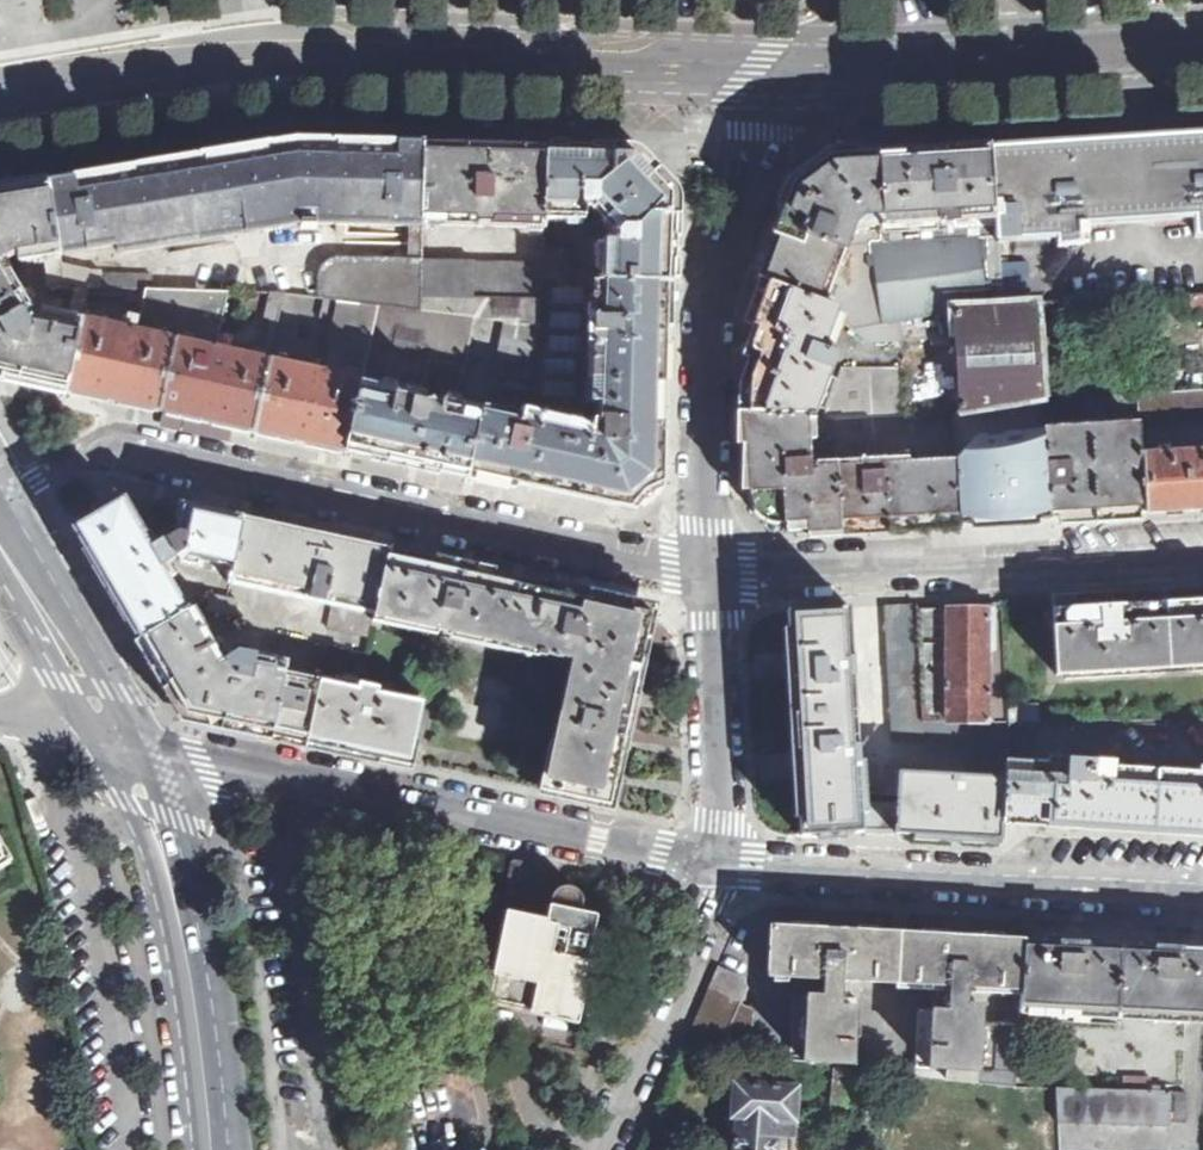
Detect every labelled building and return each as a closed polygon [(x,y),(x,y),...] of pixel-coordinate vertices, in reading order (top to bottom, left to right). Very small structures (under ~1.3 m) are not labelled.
[(442,0),(410,0),(410,3),(420,5),(418,17),(439,19),(442,0)] [(990,147),(994,212),(994,220),(995,240),(998,240),(1055,237),(1056,248),(1082,246),(1082,239),(1091,238),(1089,223),(1136,221),(1192,217),(1193,238),(1202,238),(1202,133),(1132,137),(990,147)] [(51,182),(60,251),(116,243),(118,253),(304,222),(410,224),(410,258),(422,259),(422,222),(422,143),(358,141),(294,141),(236,151),(218,153),(120,170),(51,182)] [(488,145),(422,143),(422,222),(542,227),(546,147),(488,145)] [(676,281),(676,194),(659,175),(636,149),(596,149),(546,147),(543,218),(583,219),(584,204),(621,238),(602,240),(602,281),(676,281)] [(994,212),(990,147),(940,149),(858,155),(828,156),(791,185),(778,224),(754,280),(761,282),(839,308),(841,320),(866,343),(954,338),(954,313),(1003,307),(998,240),(995,240),(994,220),(951,222),(952,213),(994,212)] [(17,250),(19,261),(43,256),(50,292),(58,290),(77,295),(75,312),(86,314),(92,285),(67,284),(62,262),(60,251),(51,182),(3,190),(0,191),(0,261),(17,250)] [(301,442),(345,452),(363,382),(378,302),(421,310),(422,259),(410,258),(338,257),(324,265),(322,319),(335,321),(323,374),(270,364),(255,433),(301,442)] [(92,270),(62,262),(67,284),(92,285),(100,286),(101,269),(92,270)] [(83,326),(45,317),(33,325),(27,315),(35,310),(12,273),(5,274),(0,266),(0,377),(31,383),(68,391),(83,326)] [(675,309),(676,281),(602,281),(593,281),(594,317),(588,317),(588,343),(595,344),(595,361),(589,359),(589,403),(600,403),(601,423),(593,424),(578,423),(578,416),(558,411),(555,418),(525,412),(521,419),(476,408),(469,478),(516,489),(518,484),(538,488),(571,495),(604,502),(638,509),(639,489),(644,489),(660,490),(659,465),(666,465),(664,326),(675,327),(675,309)] [(826,342),(839,308),(761,282),(746,321),(753,324),(752,333),(744,349),(755,354),(743,388),(742,399),(741,413),(816,416),(838,355),(826,342)] [(162,413),(188,289),(131,287),(127,302),(143,306),(138,335),(84,323),(83,326),(68,391),(114,402),(162,413)] [(209,423),(255,433),(270,364),(286,293),(272,293),(268,318),(272,319),(263,362),(215,352),(228,291),(188,289),(162,413),(209,423)] [(397,463),(469,478),(476,408),(417,395),(419,383),(460,392),(474,320),(421,310),(378,302),(363,382),(345,452),(397,463)] [(953,412),(1042,395),(1036,305),(1003,307),(954,313),(954,338),(960,392),(952,394),(953,412)] [(1137,393),(1170,390),(1169,372),(1136,374),(1137,393)] [(1138,424),(1202,421),(1202,391),(1137,395),(1138,424)] [(812,422),(816,416),(741,413),(742,443),(749,445),(750,474),(750,497),(753,506),(760,514),(768,519),(775,522),(787,523),(787,532),(808,533),(842,530),(836,466),(818,466),(818,459),(809,460),(806,423),(812,422)] [(1047,431),(1051,519),(1060,519),(1145,513),(1140,457),(1138,424),(1047,431)] [(969,435),(974,524),(1021,521),(1051,519),(1047,431),(969,435)] [(1140,457),(1145,513),(1202,510),(1202,451),(1156,453),(1156,456),(1140,457)] [(957,460),(836,466),(842,530),(891,528),(960,525),(957,460)] [(233,564),(244,521),(183,506),(180,533),(164,543),(154,549),(125,502),(76,530),(141,637),(191,608),(163,566),(176,557),(181,564),(186,565),(187,555),(233,564)] [(375,619),(388,550),(319,536),(244,521),(233,564),(230,579),(334,602),(328,628),(372,637),(375,619)] [(577,798),(611,804),(631,710),(651,616),(643,608),(578,593),(439,561),(388,550),(375,619),(572,662),(544,791),(577,798)] [(1202,670),(1202,588),(1132,592),(1133,604),(1116,605),(1102,606),(1101,594),(1052,597),(1057,678),(1202,670)] [(1003,817),(1010,724),(1005,724),(926,722),(918,616),(917,604),(884,606),(892,744),(970,745),(970,778),(967,779),(968,785),(956,785),(956,777),(904,776),(902,775),(902,771),(887,771),(887,796),(899,796),(898,803),(860,801),(858,763),(853,763),(853,751),(858,751),(853,676),(847,676),(846,663),(853,663),(851,625),(850,608),(790,612),(793,663),(798,764),(802,836),(908,832),(949,835),(1002,838),(1003,817)] [(191,608),(141,637),(180,705),(188,717),(192,719),(308,741),(324,679),(275,671),(276,662),(236,654),(226,662),(191,608)] [(926,722),(1005,724),(1001,608),(984,608),(985,615),(958,616),(948,616),(918,616),(926,722)] [(423,699),(324,679),(308,741),(359,752),(410,763),(423,699)] [(1010,724),(1003,817),(1066,821),(1202,829),(1202,720),(1040,722),(1039,703),(1010,702),(1010,724)] [(12,860),(0,838),(0,869),(12,860)] [(499,945),(480,1031),(575,1051),(611,881),(512,860),(498,944),(499,945)] [(898,986),(900,934),(819,930),(819,922),(804,921),(791,920),(791,928),(772,927),(769,977),(825,979),(825,1000),(795,998),(790,1059),(852,1067),(857,1000),(840,1000),(842,982),(858,983),(898,986)] [(969,990),(1022,990),(1025,940),(1005,940),(1006,933),(994,932),(984,931),(983,939),(900,934),(898,986),(951,989),(951,1007),(934,1006),(935,1013),(919,1012),(916,1068),(881,1065),(880,1070),(1018,1085),(1021,1027),(982,1024),(983,1009),(966,1008),(969,990)] [(1202,1022),(1202,950),(1182,949),(1182,947),(1170,946),(1157,946),(1157,947),(1086,944),(1086,942),(1074,941),(1061,941),(1061,942),(1025,940),(1022,990),(1021,1014),(1188,1022),(1201,1022),(1202,1022)] [(745,978),(719,966),(684,1048),(752,1056),(754,1010),(742,1004),(748,988),(747,986),(746,984),(745,982),(745,978)] [(796,1086),(735,1085),(734,1118),(738,1118),(736,1149),(777,1149),(778,1135),(795,1136),(796,1086)] [(1151,1091),(1057,1089),(1058,1122),(1171,1127),(1171,1122),(1185,1122),(1186,1093),(1177,1092),(1177,1086),(1151,1086),(1151,1091)]
